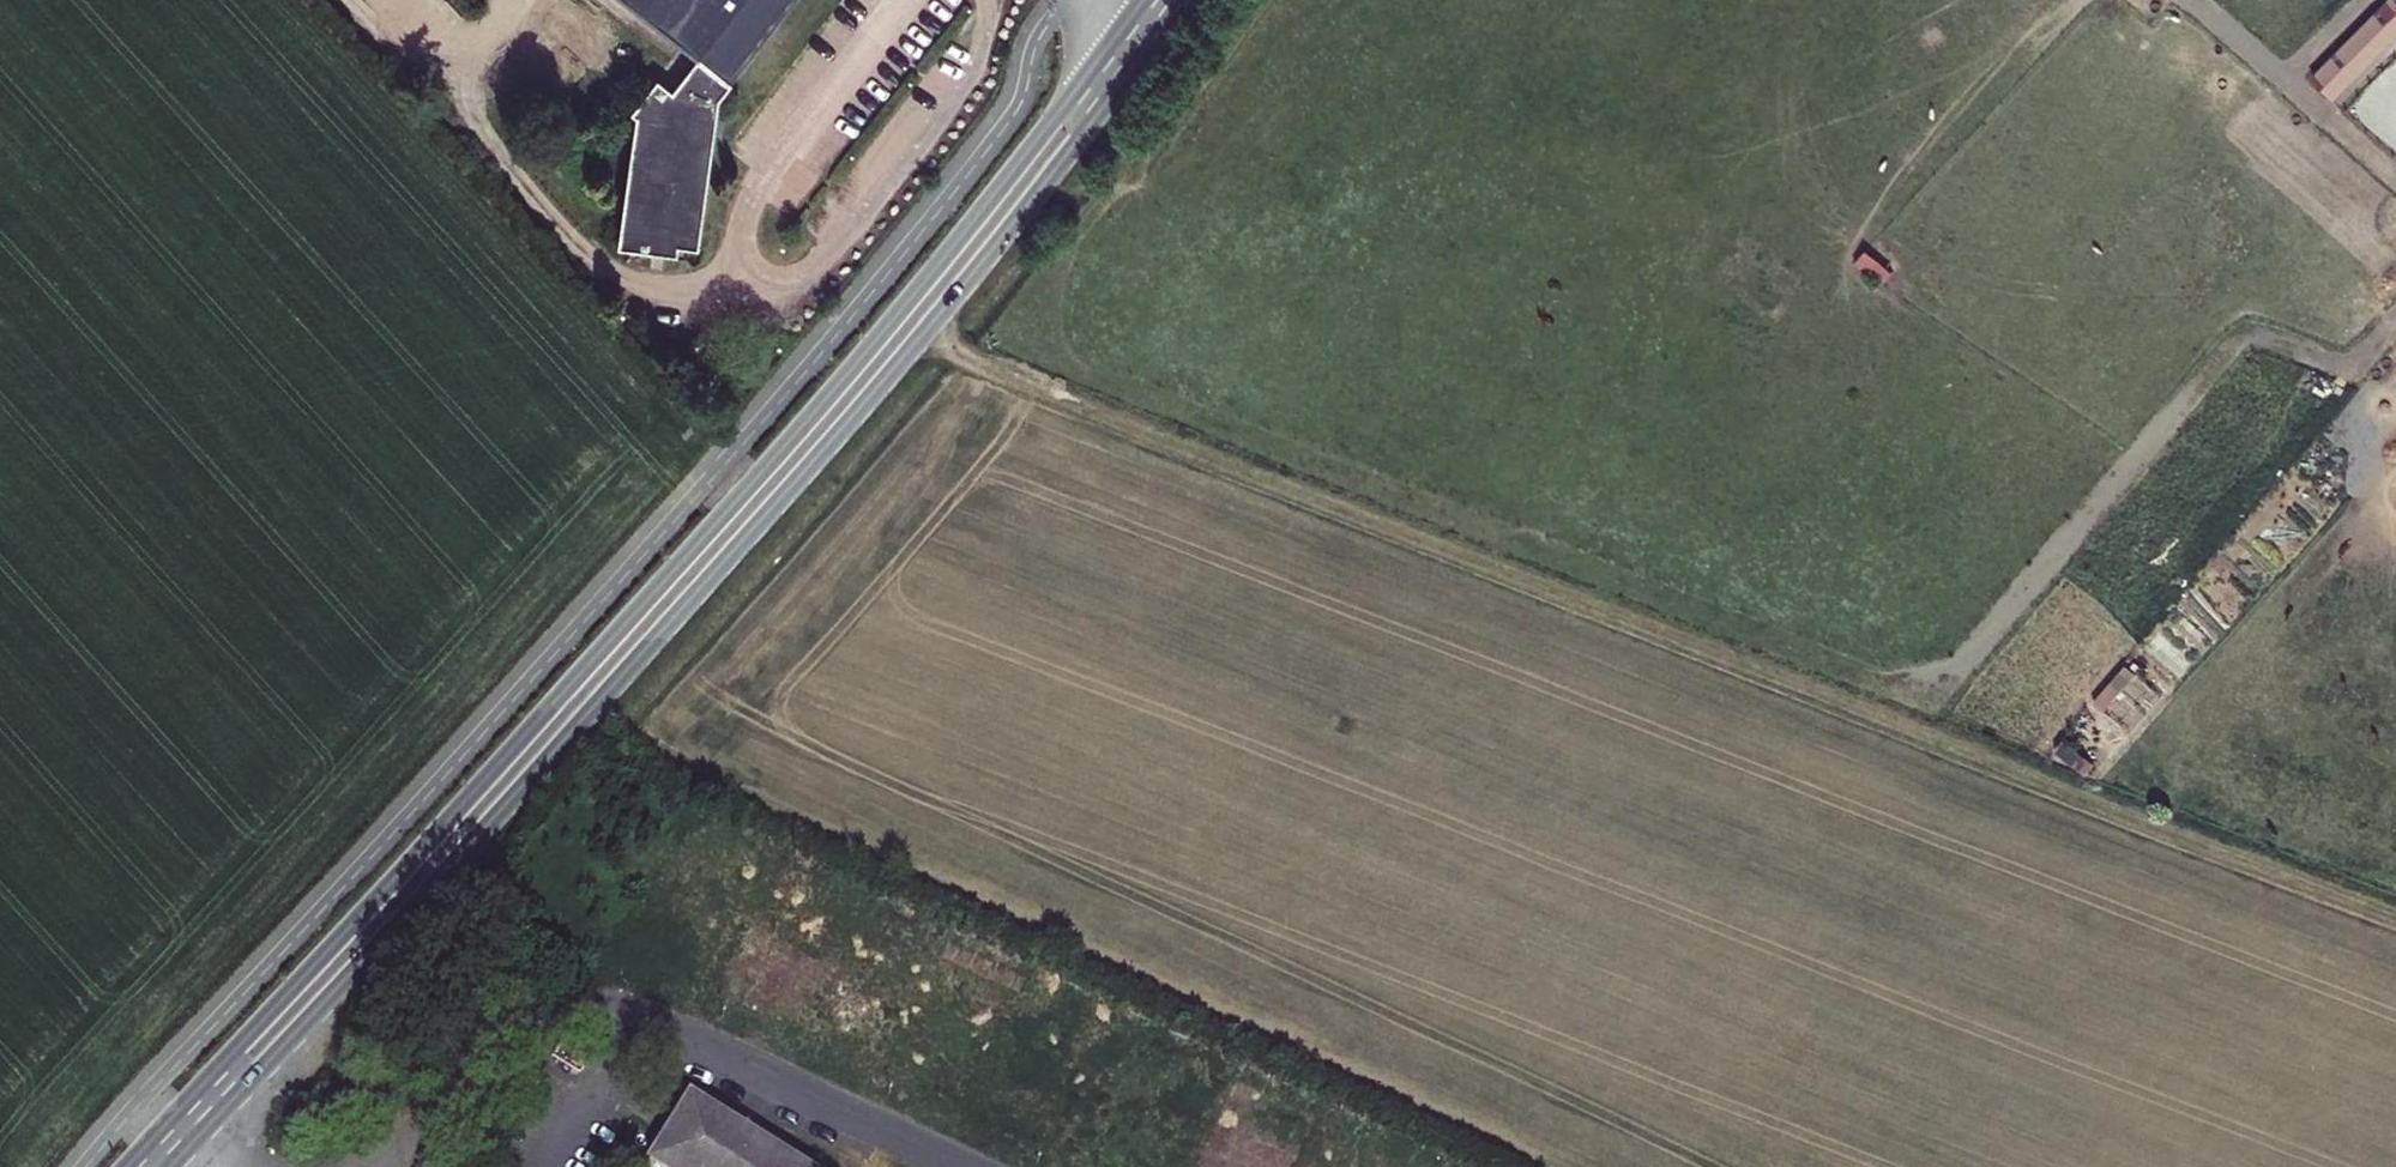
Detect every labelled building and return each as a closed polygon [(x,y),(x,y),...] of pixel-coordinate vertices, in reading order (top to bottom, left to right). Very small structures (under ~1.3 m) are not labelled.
[(697,58),(672,90),(657,78),(631,111),(636,115),(618,247),(677,254),(679,245),(699,248),(719,100),(731,85),(729,83),(793,0),(622,0),(697,58)] [(2312,81),(2337,105),(2395,42),(2395,0),(2387,0),(2312,81)] [(648,1163),(655,1166),(799,1166),(754,1139),(749,1119),(728,1123),(688,1098),(648,1163)]
